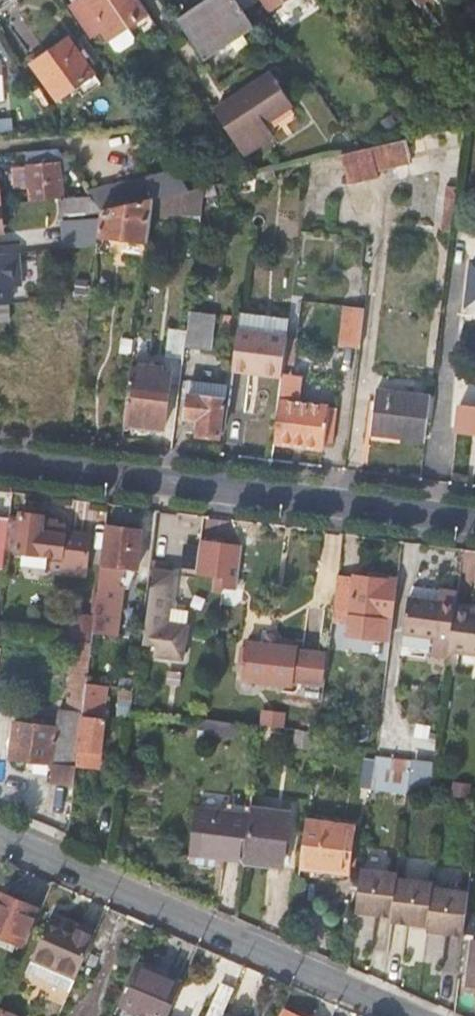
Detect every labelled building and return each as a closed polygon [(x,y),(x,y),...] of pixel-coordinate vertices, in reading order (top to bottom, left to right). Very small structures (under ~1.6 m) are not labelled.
[(145,15),(135,0),(82,0),(72,7),(91,35),(101,28),(116,49),(123,52),(133,44),(135,37),(128,27),(145,15)] [(177,20),(204,60),(254,27),(243,10),(259,0),(206,0),(177,20)] [(58,97),(94,74),(70,39),(46,54),(42,48),(30,56),(58,97)] [(272,72),(214,111),(245,156),(274,135),(266,122),(293,104),(272,72)] [(415,158),(410,137),(361,149),(343,153),(351,187),(379,180),(377,171),(410,164),(409,160),(415,158)] [(28,166),(30,188),(31,201),(61,198),(92,195),(88,189),(63,191),(59,148),(26,151),(28,166)] [(18,189),(30,188),(28,166),(17,167),(18,189)] [(152,198),(153,197),(189,189),(175,169),(146,176),(152,198)] [(146,176),(88,189),(92,195),(101,210),(152,198),(146,176)] [(167,211),(200,215),(204,186),(189,189),(153,197),(151,211),(167,213),(167,211)] [(442,229),(452,231),(458,187),(447,186),(442,229)] [(62,215),(100,213),(101,210),(92,195),(61,198),(62,215)] [(127,255),(146,257),(151,211),(153,197),(152,198),(101,210),(100,213),(100,217),(96,245),(95,251),(114,254),(113,265),(126,267),(127,255)] [(66,247),(96,245),(100,217),(64,220),(66,247)] [(10,304),(11,304),(9,286),(21,285),(18,252),(6,253),(0,253),(0,304),(10,304)] [(10,304),(0,304),(0,321),(11,320),(10,304)] [(339,346),(360,349),(365,308),(344,306),(339,346)] [(215,314),(189,311),(187,330),(185,346),(211,349),(215,314)] [(239,313),(237,329),(232,371),(282,377),(283,374),(287,339),(289,319),(239,313)] [(168,356),(183,358),(185,346),(187,330),(171,328),(168,356)] [(298,340),(287,339),(283,374),(294,375),(298,340)] [(172,370),(132,365),(125,423),(165,429),(172,370)] [(299,376),(294,375),(283,374),(282,377),(275,442),(323,448),(324,441),(335,442),(339,409),(328,408),(328,404),(297,400),(299,376)] [(218,428),(225,429),(227,412),(231,385),(192,382),(188,417),(199,419),(198,433),(217,436),(218,428)] [(371,434),(426,441),(431,395),(376,388),(371,434)] [(460,406),(457,431),(474,433),(474,408),(460,406)] [(227,440),(245,441),(246,423),(228,421),(227,440)] [(42,521),(43,516),(19,513),(18,518),(9,517),(5,551),(53,557),(52,572),(83,575),(84,563),(87,538),(66,536),(66,530),(56,530),(56,524),(50,521),(42,521)] [(2,579),(5,551),(9,516),(0,515),(0,578),(2,579)] [(102,566),(99,566),(92,631),(118,634),(124,589),(119,588),(120,575),(134,577),(139,531),(106,527),(102,566)] [(175,534),(154,532),(151,560),(165,561),(171,562),(175,534)] [(229,544),(200,541),(196,575),(214,577),(213,592),(223,593),(223,588),(224,588),(229,544)] [(229,544),(224,588),(236,589),(241,546),(229,544)] [(165,561),(151,560),(150,568),(155,569),(164,570),(165,561)] [(164,570),(155,569),(146,643),(157,645),(156,656),(184,660),(188,628),(168,626),(175,571),(164,570)] [(398,581),(354,576),(353,577),(337,575),(331,620),(348,622),(347,634),(391,640),(398,581)] [(454,611),(457,591),(408,585),(402,620),(442,625),(445,610),(454,611)] [(474,648),(474,605),(456,603),(454,618),(451,638),(451,645),(474,648)] [(64,726),(38,722),(14,720),(10,759),(54,764),(52,784),(73,786),(76,766),(85,684),(91,641),(75,639),(73,652),(66,709),(64,726)] [(297,646),(249,640),(249,642),(246,662),(244,680),(292,686),(293,681),(323,684),(327,653),(297,649),(297,646)] [(96,703),(98,685),(85,684),(76,766),(91,768),(93,750),(100,751),(106,704),(96,703)] [(39,714),(38,722),(64,726),(66,709),(59,708),(58,716),(39,714)] [(229,734),(231,721),(208,718),(206,731),(229,734)] [(310,747),(312,731),(296,730),(295,746),(310,747)] [(405,764),(376,760),(372,788),(392,791),(401,792),(405,764)] [(250,815),(197,808),(191,854),(245,860),(250,815)] [(289,813),(251,808),(250,815),(245,860),(284,865),(289,813)] [(354,827),(307,821),(301,867),(348,872),(354,827)] [(363,870),(357,912),(394,917),(393,921),(429,925),(428,931),(465,935),(470,893),(433,888),(434,883),(398,879),(399,874),(363,870)] [(13,949),(16,942),(24,945),(39,907),(0,891),(0,943),(13,949)] [(26,969),(72,988),(94,937),(78,931),(80,925),(52,912),(26,969)] [(149,1015),(168,1015),(183,982),(138,962),(120,1003),(149,1015)] [(223,1015),(235,989),(221,982),(207,1015),(223,1015)] [(0,1008),(0,1015),(18,1015),(0,1008)]
